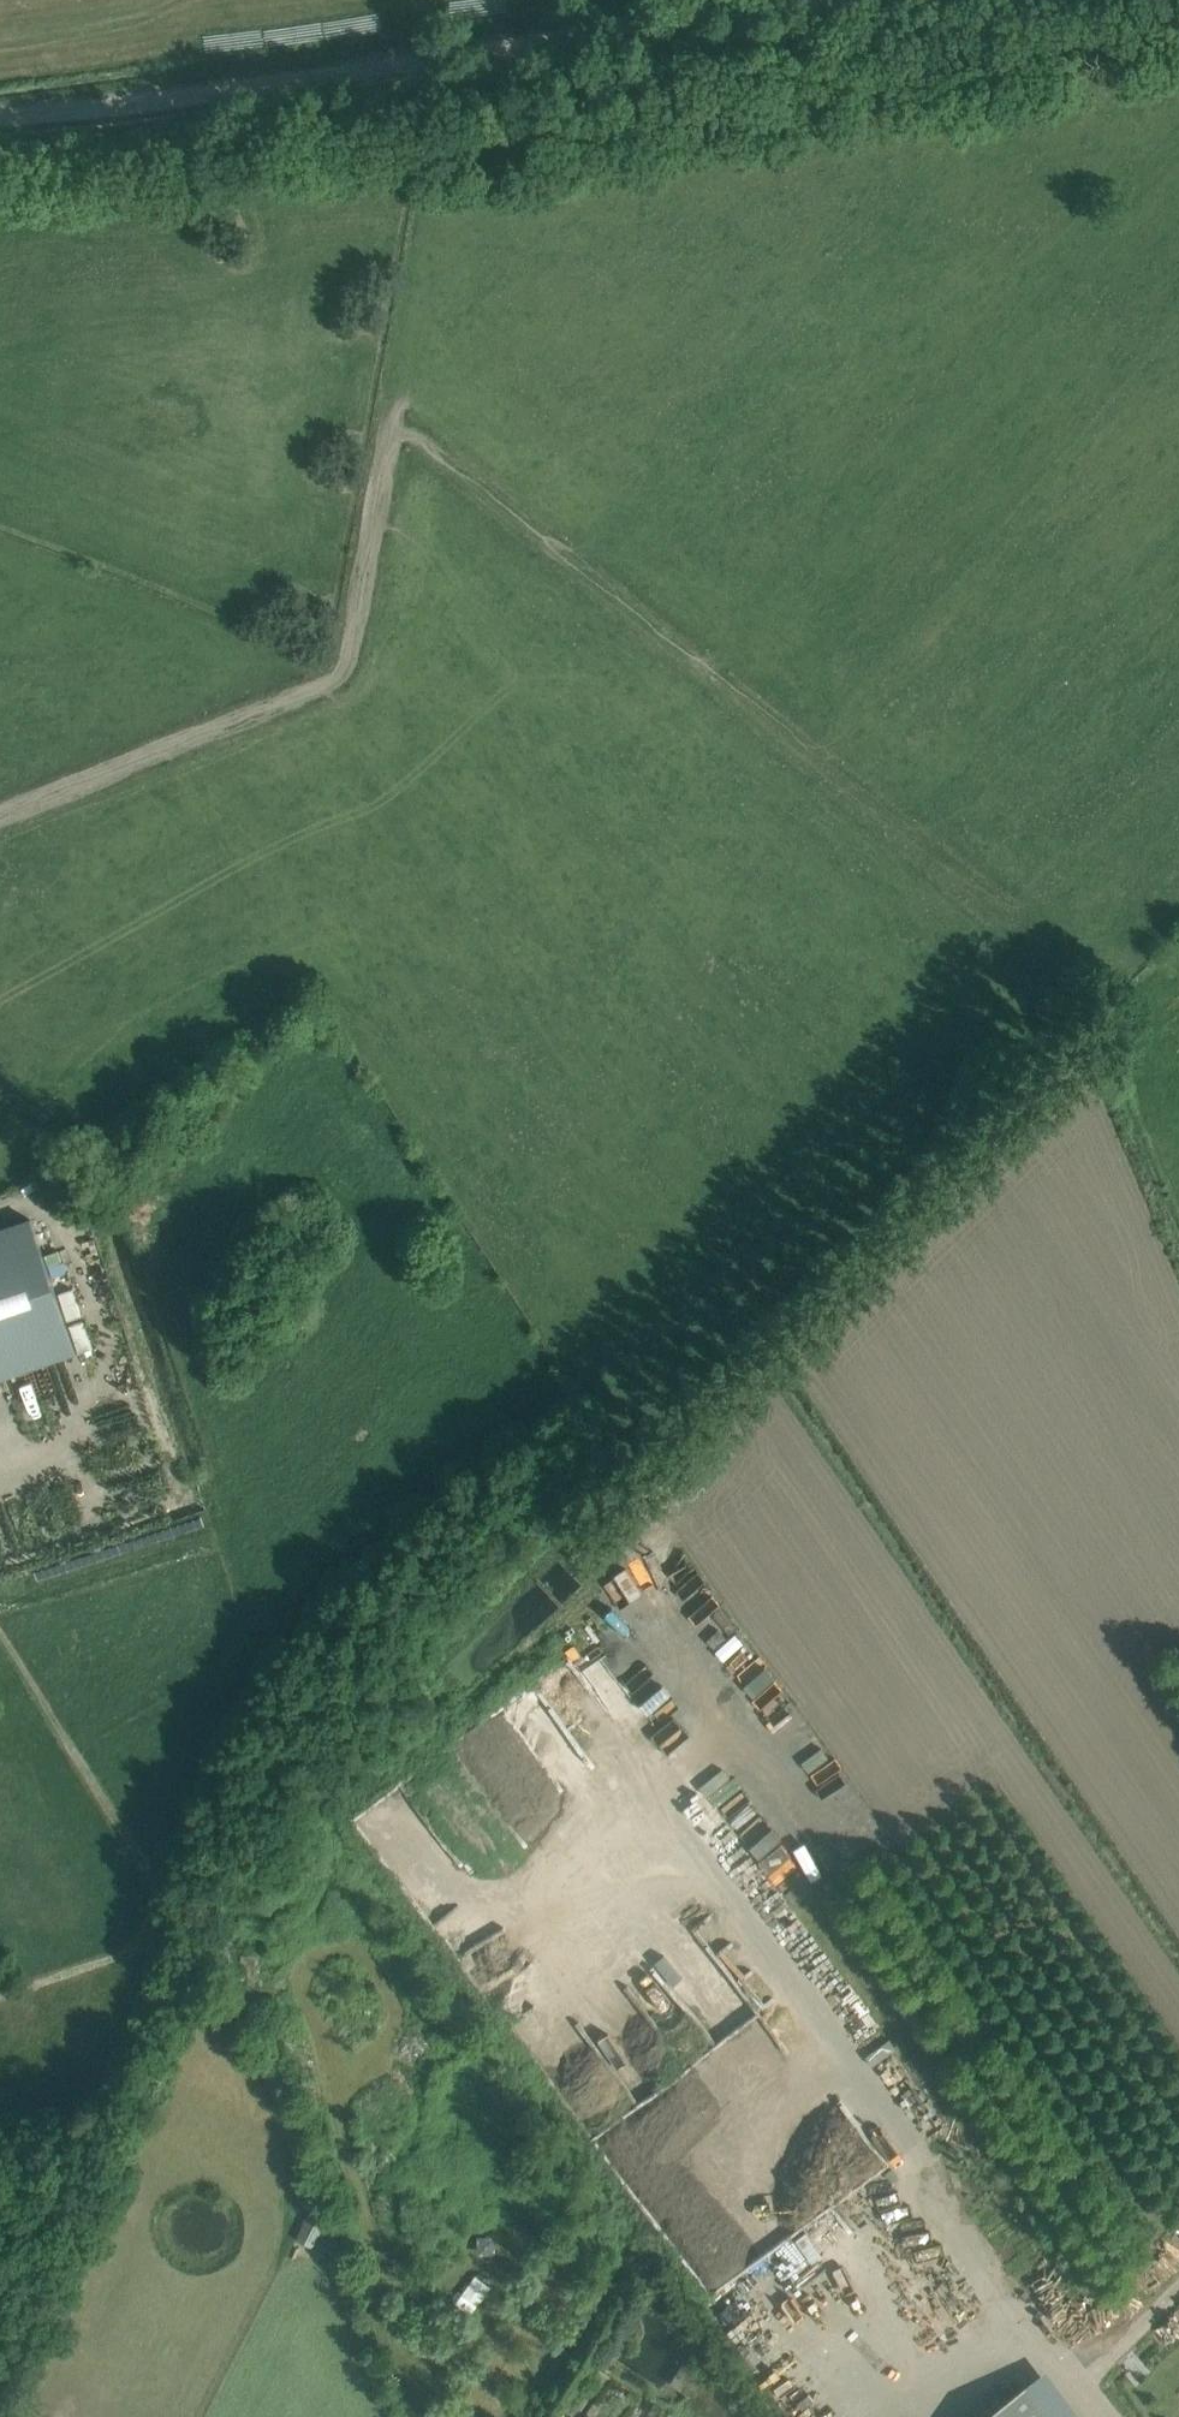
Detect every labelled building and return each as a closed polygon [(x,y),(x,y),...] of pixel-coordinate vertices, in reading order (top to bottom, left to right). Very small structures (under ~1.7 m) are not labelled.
[(30,1219),(0,1229),(0,1378),(76,1352),(30,1219)] [(313,2248),(325,2223),(315,2202),(296,2240),(313,2248)] [(505,2276),(514,2259),(490,2244),(480,2262),(505,2276)] [(984,2416),(1054,2416),(1029,2384),(984,2416)]
